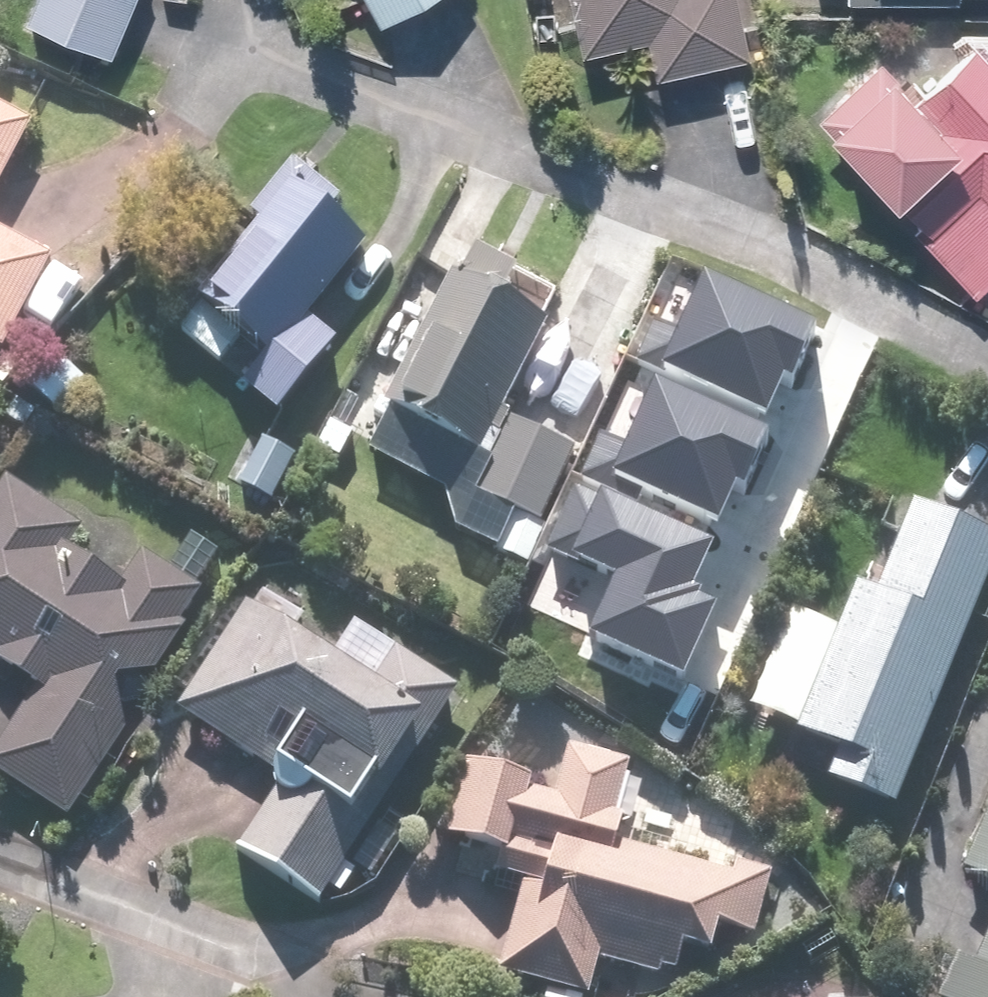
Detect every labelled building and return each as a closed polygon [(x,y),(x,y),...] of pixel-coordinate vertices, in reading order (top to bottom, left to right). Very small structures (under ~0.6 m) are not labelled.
[(30,19),(120,55),(142,0),(38,0),(30,19)] [(388,20),(423,0),(376,0),(388,20)] [(580,50),(650,35),(658,72),(757,52),(747,0),(570,0),(580,50)] [(927,92),(972,139),(987,156),(987,39),(985,37),(927,92)] [(885,47),(819,110),(906,202),(972,139),(927,92),(885,47)] [(37,132),(0,113),(0,203),(37,132)] [(249,222),(260,231),(204,300),(212,307),(187,337),(282,415),(341,343),(313,320),(374,246),(339,217),(347,208),(296,165),(249,222)] [(929,234),(983,291),(987,286),(987,179),(929,234)] [(9,353),(57,262),(0,232),(0,349),(9,353)] [(573,296),(480,248),(375,452),(450,491),(436,518),(533,567),(589,459),(510,418),(573,296)] [(654,313),(636,355),(766,409),(785,366),(795,371),(819,316),(699,265),(675,322),(654,313)] [(655,379),(615,469),(716,514),(734,474),(742,478),(765,428),(655,379)] [(366,432),(327,411),(305,450),(345,472),(366,432)] [(298,461),(255,434),(230,474),(274,501),(298,461)] [(612,574),(587,630),(685,673),(717,602),(686,588),(710,535),(584,479),(553,548),(612,574)] [(39,685),(0,743),(0,773),(73,821),(216,602),(202,593),(226,556),(195,536),(176,564),(136,538),(122,558),(9,484),(0,497),(0,659),(39,685)] [(794,610),(754,711),(849,748),(835,783),(903,810),(987,593),(987,529),(917,501),(882,590),(864,583),(845,630),(794,610)] [(270,783),(279,789),(239,851),(324,905),(463,688),(400,648),(379,681),(253,601),(185,707),(280,767),(270,783)] [(530,776),(470,767),(458,844),(503,851),(498,883),(524,887),(509,980),(594,994),(599,962),(686,975),(690,951),(720,956),(725,927),(763,933),(772,878),(621,854),(636,761),(567,750),(560,792),(528,787),(530,776)] [(972,873),(987,880),(987,835),(972,873)] [(983,962),(962,953),(943,996),(987,996),(987,949),(983,962)]
